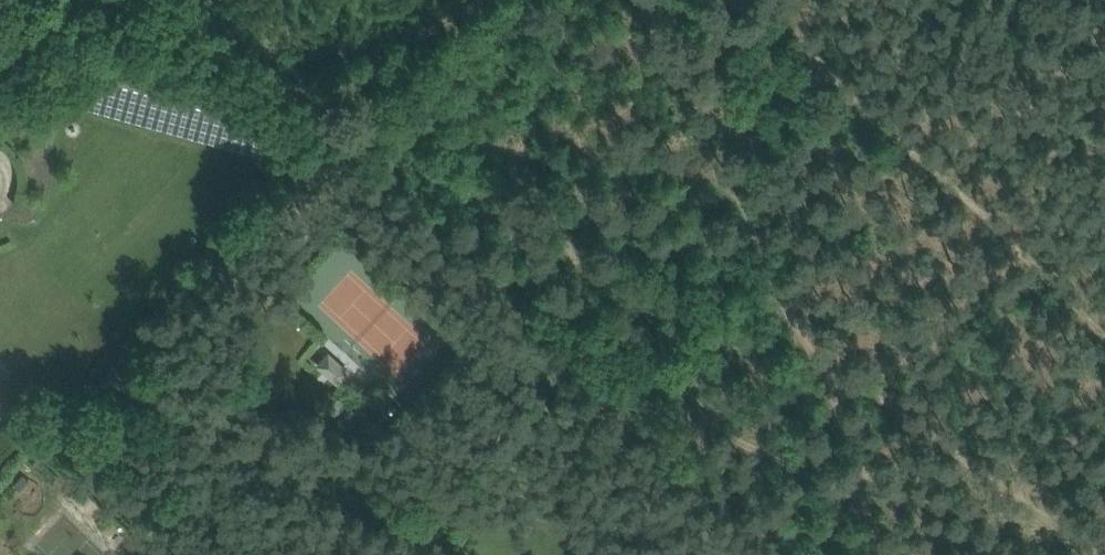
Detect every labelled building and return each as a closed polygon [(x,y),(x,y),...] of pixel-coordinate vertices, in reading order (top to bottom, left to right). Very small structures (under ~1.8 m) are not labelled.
[(378,299),(370,307),(330,270),(298,303),(374,375),(414,333),(378,299)]
